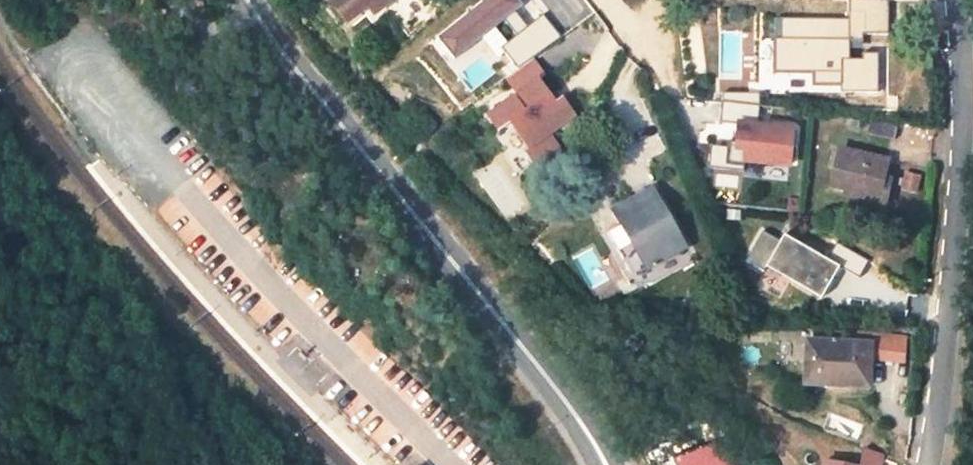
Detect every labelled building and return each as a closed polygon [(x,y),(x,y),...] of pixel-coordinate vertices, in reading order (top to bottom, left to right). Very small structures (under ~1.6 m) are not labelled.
[(330,3),(346,22),(360,11),(367,6),(373,13),(390,1),(391,0),(334,0),(330,3)] [(880,0),(839,0),(840,2),(851,1),(854,25),(882,22),(880,0)] [(360,11),(366,19),(373,13),(367,6),(360,11)] [(564,149),(553,132),(580,115),(567,93),(560,97),(536,58),(506,75),(518,94),(491,110),(528,171),(564,149)] [(761,121),(762,104),(725,102),(724,122),(738,122),(736,163),(795,166),(798,123),(761,121)] [(894,137),(897,125),(871,119),(868,132),(894,137)] [(881,181),(885,159),(841,150),(833,187),(846,190),(878,197),(881,181)] [(916,193),(919,177),(906,173),(903,188),(916,193)] [(885,202),(889,182),(881,181),(878,197),(846,190),(844,196),(883,206),(885,202)] [(648,271),(686,248),(651,190),(613,211),(648,271)] [(749,259),(828,294),(842,261),(763,226),(749,259)] [(801,385),(869,386),(871,335),(813,332),(811,369),(803,369),(801,385)] [(907,361),(907,335),(886,335),(886,361),(907,361)] [(727,437),(672,457),(675,464),(737,464),(727,437)]
